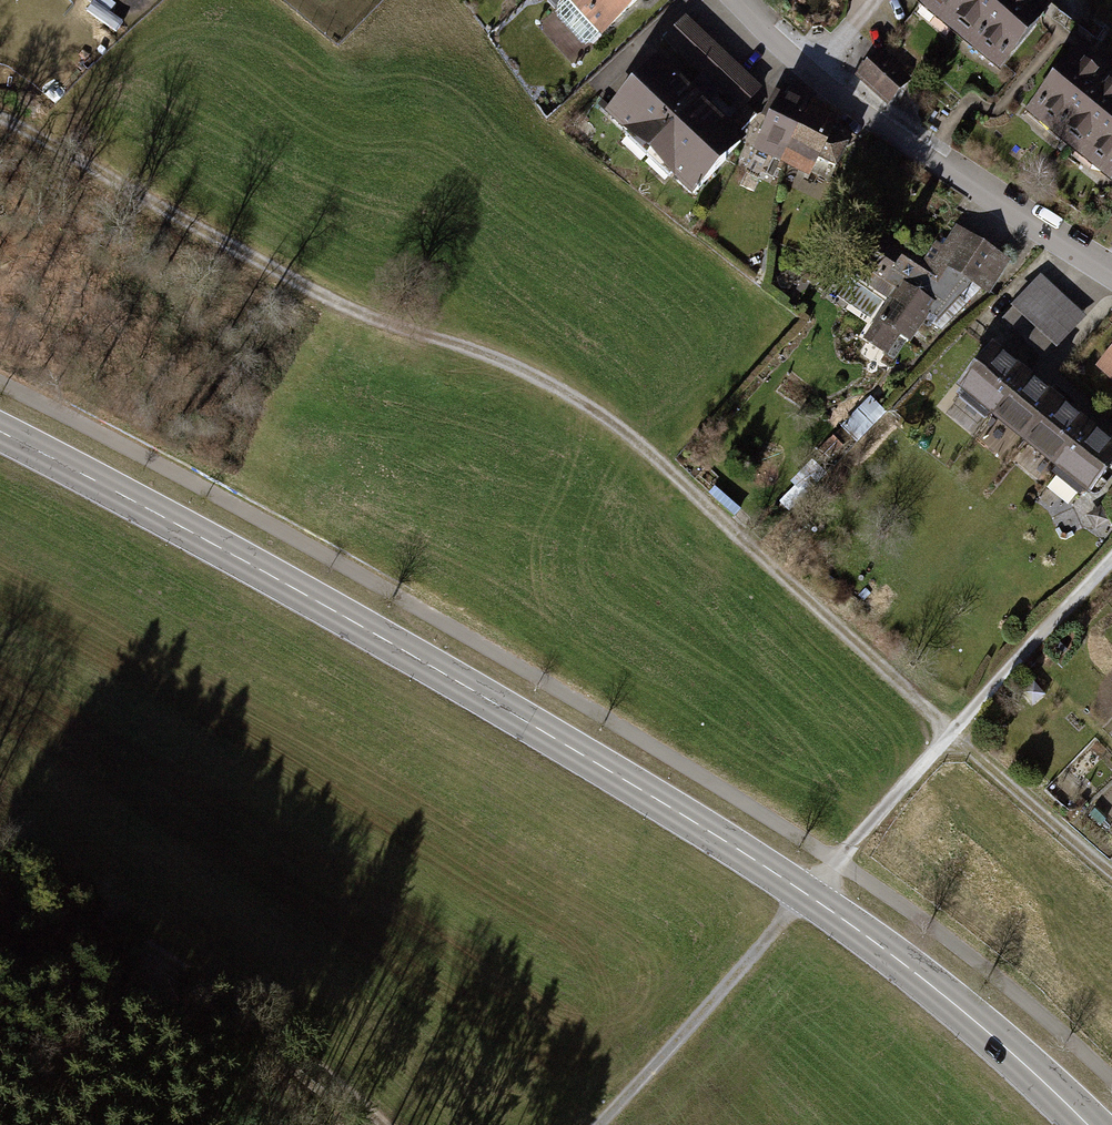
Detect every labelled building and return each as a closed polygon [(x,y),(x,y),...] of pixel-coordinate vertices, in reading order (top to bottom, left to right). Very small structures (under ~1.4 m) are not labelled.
[(600,32),(635,0),(571,0),(600,32)] [(1001,64),(1048,7),(1039,0),(923,0),(923,1),(1001,64)] [(760,89),(687,20),(667,41),(740,110),(760,89)] [(912,81),(878,50),(854,76),(888,106),(912,81)] [(1111,175),(1111,80),(1081,54),(1033,112),(1111,175)] [(659,62),(610,113),(693,191),(741,140),(659,62)] [(756,150),(782,163),(811,105),(785,91),(756,150)] [(782,163),(808,176),(818,157),(836,166),(847,145),(829,136),(838,118),(811,105),(782,163)] [(1009,262),(957,229),(944,249),(936,244),(924,263),(874,231),(853,263),(882,282),(877,290),(893,300),(868,340),(887,352),(899,334),(910,341),(926,317),(942,327),(979,287),(989,293),(1009,262)] [(1034,284),(997,326),(1039,362),(1076,320),(1034,284)] [(993,350),(961,390),(1089,493),(1111,465),(1111,446),(993,350)] [(1095,381),(1111,396),(1111,363),(1095,381)]
